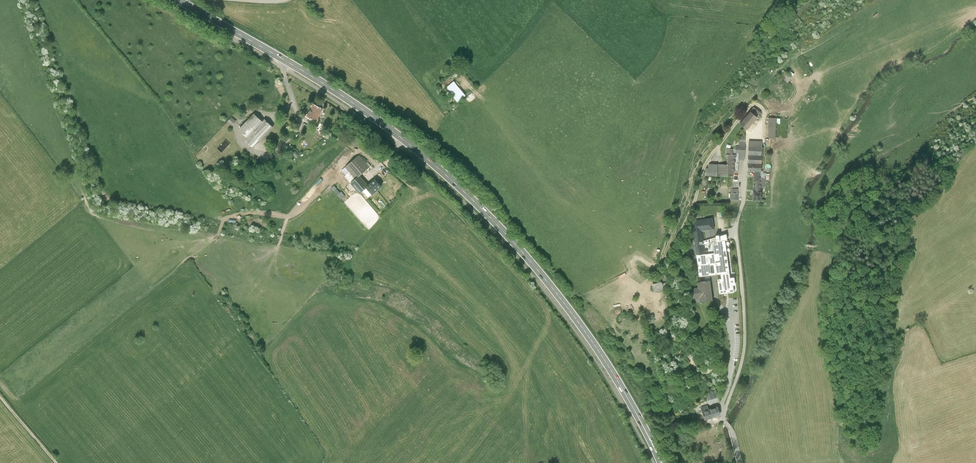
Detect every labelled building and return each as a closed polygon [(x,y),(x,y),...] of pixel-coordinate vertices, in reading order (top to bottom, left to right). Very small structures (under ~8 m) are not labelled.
[(462,91),(454,82),(447,88),(454,98),(457,96),(460,93),(462,91)] [(323,110),(313,105),(307,116),(317,121),(323,110)] [(754,108),(750,113),(756,118),(760,113),(754,108)] [(756,118),(750,113),(740,125),(747,130),(757,118),(756,118)] [(239,130),(248,138),(263,122),(254,114),(239,130)] [(776,119),(769,119),(768,138),(775,138),(776,119)] [(265,120),(263,122),(248,138),(245,141),(252,147),(259,139),(260,141),(273,127),(265,120)] [(745,160),(746,137),(740,137),(739,146),(736,146),(736,154),(739,154),(739,160),(745,160)] [(230,144),(225,140),(217,149),(221,153),(230,144)] [(762,141),(749,140),(748,156),(762,156),(762,141)] [(290,151),(296,158),(300,155),(294,148),(290,151)] [(366,164),(359,155),(346,167),(350,172),(356,178),(359,175),(360,176),(369,167),(366,164)] [(728,166),(718,166),(718,177),(734,177),(735,156),(733,156),(728,156),(728,166)] [(762,156),(748,156),(748,164),(762,164),(762,156)] [(762,172),(762,164),(748,164),(748,172),(762,172)] [(706,169),(705,176),(718,177),(718,166),(709,166),(709,169),(706,169)] [(345,176),(351,183),(356,178),(350,172),(345,176)] [(360,193),(366,188),(368,186),(360,176),(359,175),(356,178),(351,183),(360,193)] [(761,177),(754,177),(753,191),(761,191),(761,177)] [(375,180),(368,186),(366,188),(372,195),(382,187),(375,180)] [(712,219),(692,222),(694,222),(695,232),(694,232),(696,248),(690,249),(690,252),(691,263),(698,262),(699,277),(709,276),(712,276),(712,277),(714,276),(714,275),(721,274),(729,273),(728,268),(724,235),(712,236),(712,239),(713,243),(714,254),(713,254),(712,250),(706,251),(705,244),(703,245),(703,242),(703,240),(702,238),(702,236),(703,235),(704,234),(703,233),(702,233),(701,232),(702,232),(702,231),(701,231),(701,230),(709,229),(710,230),(714,230),(713,225),(712,219)] [(721,279),(718,280),(720,295),(734,293),(733,286),(735,285),(734,278),(730,278),(729,273),(721,274),(721,279)] [(653,290),(663,289),(662,281),(652,282),(653,290)] [(691,299),(699,299),(699,302),(712,301),(710,282),(697,283),(698,289),(690,289),(691,299)] [(706,394),(708,401),(714,399),(711,389),(706,394)] [(720,416),(717,407),(708,410),(707,405),(701,407),(705,421),(720,416)]
